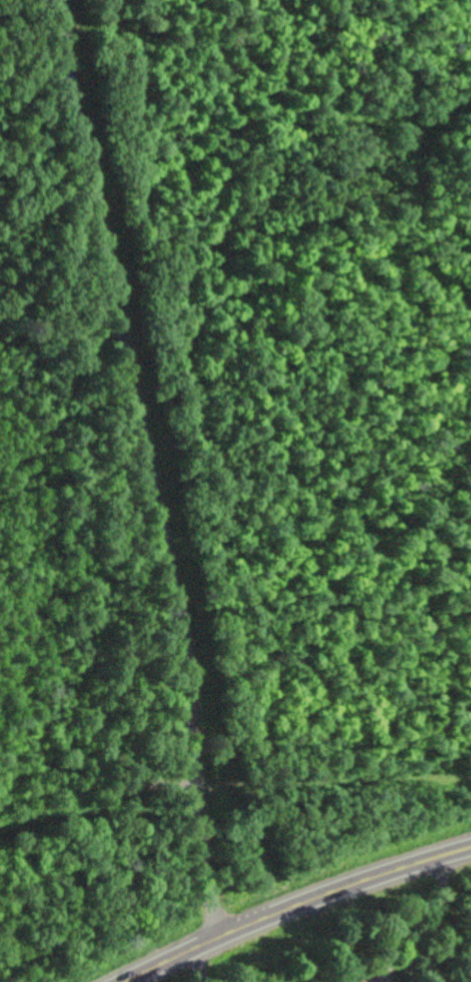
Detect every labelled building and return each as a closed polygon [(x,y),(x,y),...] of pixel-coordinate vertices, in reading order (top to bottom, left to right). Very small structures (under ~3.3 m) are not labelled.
[(357,973),(348,981),(365,981),(357,973)]
